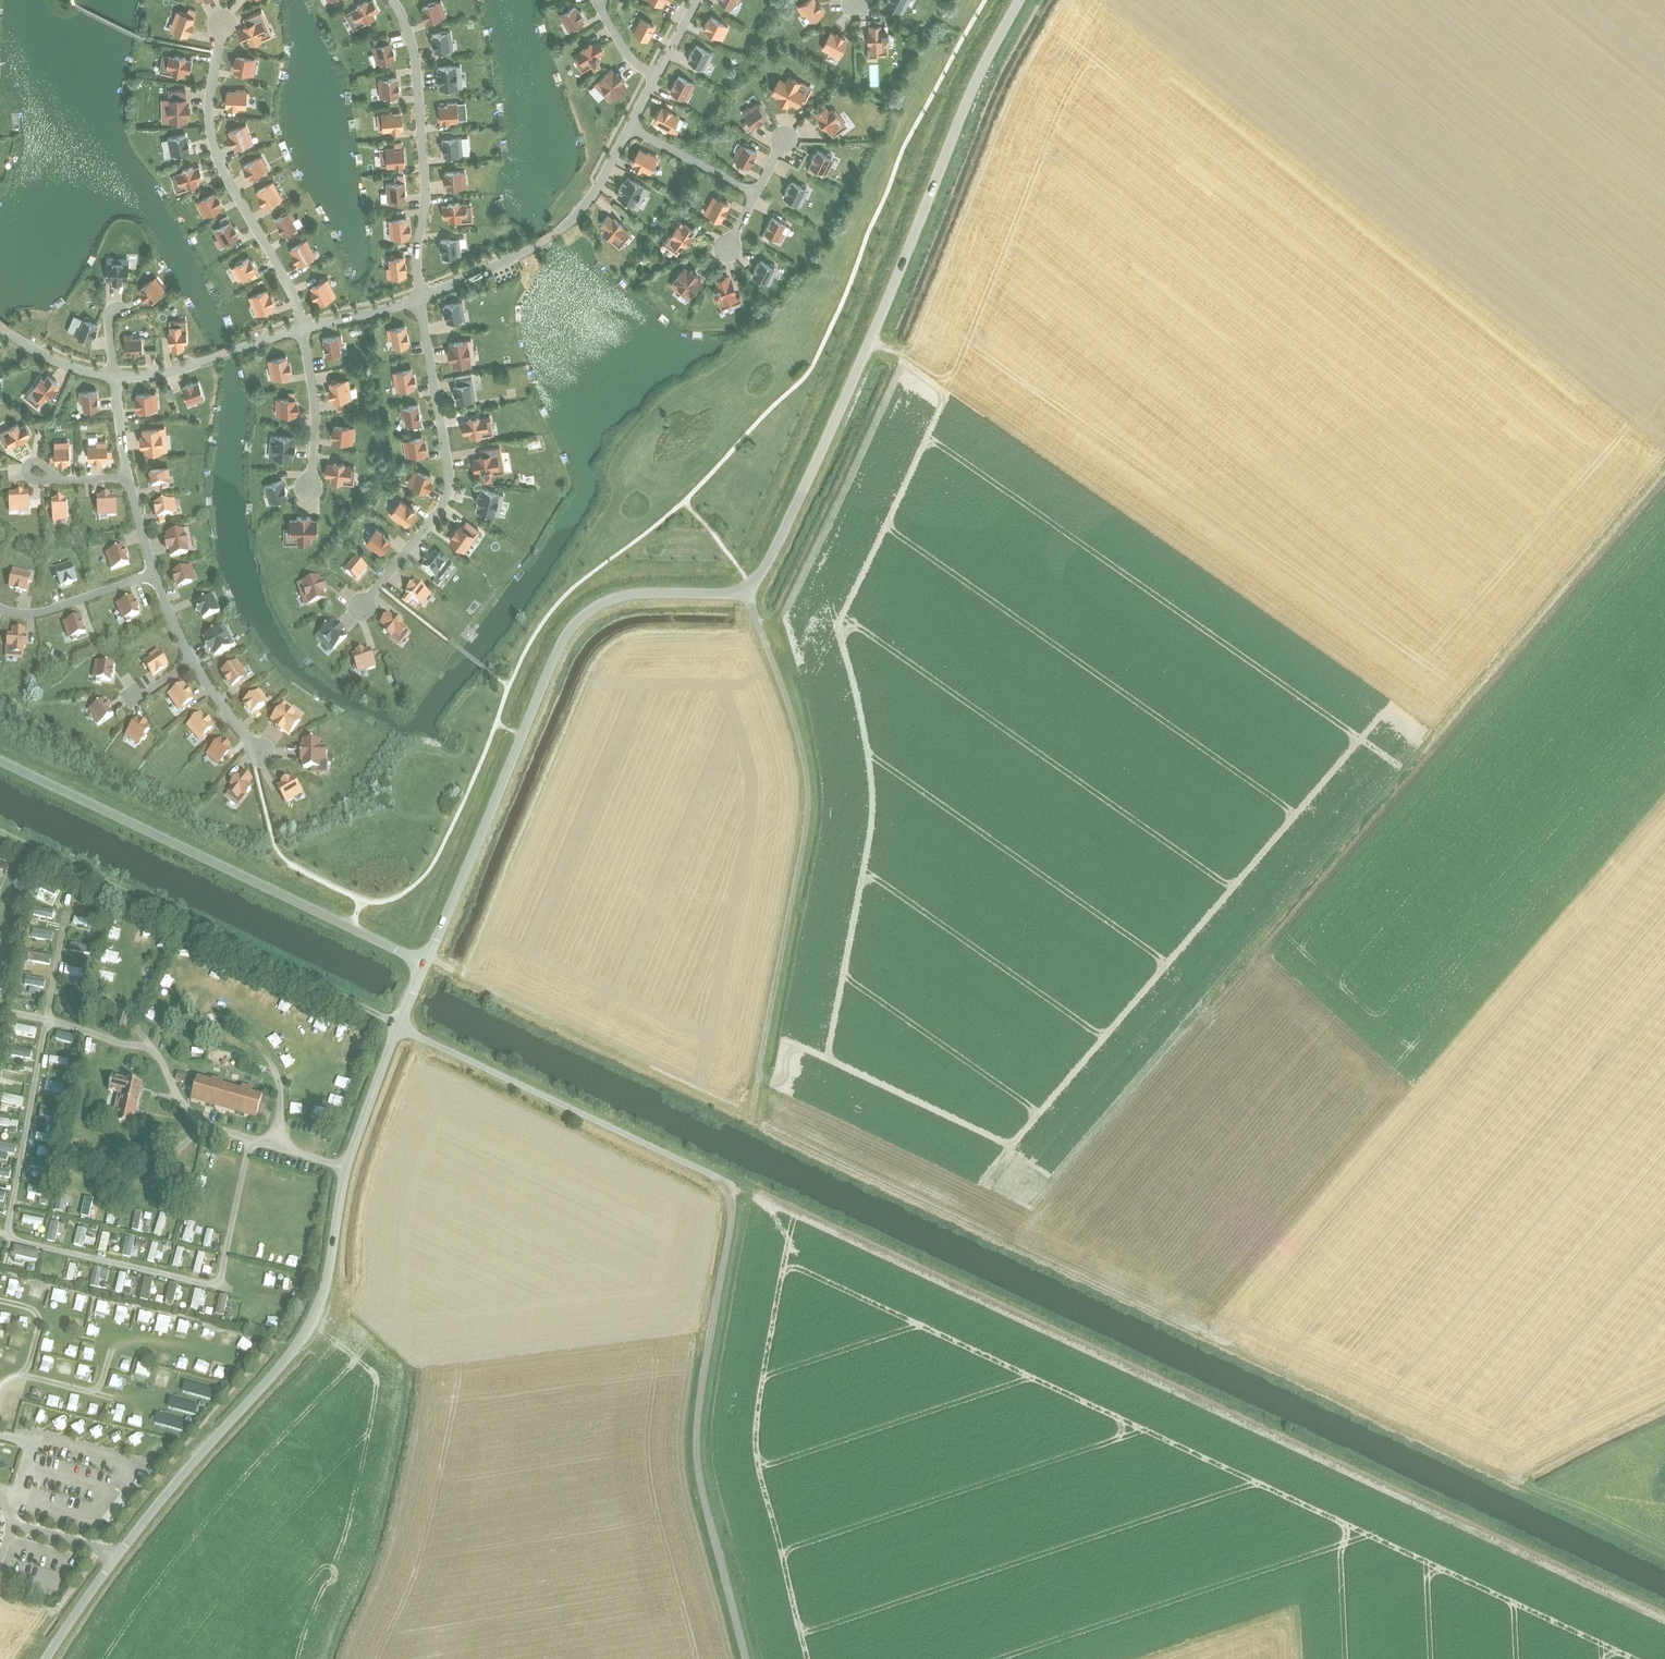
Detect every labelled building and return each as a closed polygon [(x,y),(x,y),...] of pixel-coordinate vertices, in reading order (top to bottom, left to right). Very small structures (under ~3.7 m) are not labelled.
[(358,8),(348,13),(350,17),(354,15),(357,21),(363,18),(365,22),(374,17),(372,13),(378,10),(376,7),(377,6),(375,3),(374,3),(373,0),(367,3),(366,1),(357,6),(358,8)] [(718,1),(727,6),(725,9),(729,11),(731,8),(735,0),(738,2),(739,0),(718,0),(718,1)] [(798,7),(803,14),(805,12),(810,20),(810,19),(812,22),(816,20),(815,18),(814,17),(822,11),(816,2),(814,0),(809,0),(798,7)] [(885,5),(901,13),(905,5),(903,4),(905,0),(888,0),(885,5)] [(442,5),(441,2),(422,7),(423,11),(422,11),(424,18),(426,18),(427,21),(441,17),(438,6),(442,5)] [(575,6),(559,16),(564,23),(566,21),(571,29),(573,31),(577,29),(576,28),(575,26),(584,21),(581,17),(583,16),(579,11),(578,12),(575,6)] [(188,9),(186,16),(193,19),(195,12),(188,9)] [(265,21),(261,11),(247,17),(250,24),(244,27),(245,29),(239,32),(241,35),(240,35),(242,38),(243,41),(249,39),(251,43),(253,42),(253,44),(260,41),(259,40),(260,39),(258,35),(265,32),(263,27),(266,26),(264,21),(265,21)] [(173,20),(176,21),(173,29),(174,29),(172,33),(177,34),(178,31),(187,34),(189,30),(190,31),(192,25),(191,24),(193,19),(186,16),(176,12),(173,20)] [(706,27),(704,30),(717,37),(723,27),(726,29),(728,26),(724,25),(724,24),(711,17),(709,20),(708,20),(704,26),(706,27)] [(633,27),(631,30),(634,32),(647,39),(653,26),(640,20),(636,28),(633,27)] [(886,41),(888,41),(888,33),(885,34),(885,32),(881,32),(880,25),(877,26),(877,25),(873,25),(873,26),(869,26),(870,33),(867,33),(868,43),(870,43),(870,49),(868,49),(868,57),(876,56),(875,49),(881,49),(881,42),(886,42),(886,41)] [(445,50),(445,53),(450,53),(449,50),(449,49),(448,41),(451,40),(450,32),(447,32),(446,31),(440,32),(441,33),(432,35),(433,41),(431,41),(432,47),(434,47),(435,52),(445,50)] [(830,33),(822,49),(829,52),(831,50),(839,54),(839,53),(842,55),(844,51),(841,50),(845,41),(841,39),(842,37),(837,34),(836,36),(830,33)] [(374,38),(375,46),(372,46),(374,55),(377,54),(379,63),(380,62),(380,66),(385,65),(384,61),(394,59),(393,55),(394,54),(393,48),(391,48),(390,42),(388,43),(386,35),(374,38)] [(577,55),(574,57),(576,61),(580,59),(583,64),(588,60),(591,64),(592,63),(594,66),(600,62),(598,60),(599,59),(597,55),(602,51),(601,48),(599,45),(599,46),(599,45),(597,42),(591,46),(590,44),(582,49),(583,51),(577,55)] [(708,62),(712,54),(696,45),(693,51),(691,50),(691,52),(688,56),(690,57),(688,61),(697,66),(695,69),(699,71),(701,68),(705,60),(708,62)] [(173,69),(172,73),(182,75),(183,71),(189,72),(191,61),(185,60),(185,58),(175,56),(175,58),(168,57),(164,56),(163,61),(167,62),(166,67),(173,69)] [(249,73),(251,59),(237,57),(236,60),(235,60),(234,67),(235,67),(234,71),(235,71),(235,76),(239,77),(240,72),(249,73)] [(460,66),(438,67),(438,74),(436,74),(436,83),(439,82),(440,89),(458,88),(456,73),(460,72),(460,66)] [(611,70),(598,82),(607,92),(604,95),(609,100),(612,98),(625,86),(621,81),(623,79),(617,73),(615,75),(611,70)] [(690,92),(694,84),(678,76),(670,91),(679,96),(678,98),(678,99),(681,101),(683,98),(687,91),(690,92)] [(779,79),(772,93),(778,96),(777,99),(788,105),(789,102),(796,106),(801,97),(805,99),(807,94),(803,92),(796,88),(799,82),(788,76),(785,82),(779,79)] [(383,100),(388,100),(387,96),(398,95),(397,91),(399,91),(398,84),(397,84),(396,78),(388,79),(388,77),(381,78),(382,79),(378,80),(379,88),(382,88),(383,97),(383,100)] [(169,100),(169,121),(187,121),(187,114),(189,114),(189,106),(186,106),(186,99),(185,99),(185,89),(169,90),(169,100)] [(236,92),(227,91),(226,106),(229,106),(229,108),(237,108),(237,107),(245,107),(245,95),(249,95),(249,91),(246,91),(246,90),(236,90),(236,92)] [(448,106),(438,107),(440,122),(442,122),(442,123),(450,122),(449,121),(458,120),(457,110),(460,110),(460,106),(456,106),(456,103),(447,104),(448,106)] [(749,108),(741,113),(747,121),(742,124),(747,131),(752,127),(766,117),(760,109),(763,107),(760,103),(758,105),(750,110),(749,108)] [(824,107),(815,113),(819,119),(818,120),(824,128),(826,127),(830,132),(832,136),(836,133),(834,129),(838,126),(834,120),(838,118),(837,116),(838,115),(834,110),(833,111),(832,109),(830,111),(828,112),(824,107)] [(661,108),(654,121),(663,126),(662,128),(669,132),(670,131),(677,134),(679,129),(678,129),(676,127),(673,126),(677,117),(670,113),(671,112),(664,108),(663,109),(661,108)] [(383,120),(384,130),(392,129),(392,130),(400,130),(399,128),(402,128),(400,113),(391,114),(391,112),(382,112),(382,115),(379,116),(379,120),(383,120)] [(249,133),(246,125),(229,132),(231,138),(230,138),(232,144),(233,143),(235,148),(244,144),(245,147),(250,146),(248,143),(249,143),(246,134),(249,133)] [(187,141),(185,135),(167,139),(169,147),(172,146),(174,155),(175,158),(179,157),(179,154),(189,152),(188,147),(189,147),(188,141),(187,141)] [(442,139),(443,145),(441,145),(442,152),(443,151),(444,156),(454,155),(455,158),(459,158),(459,155),(458,146),(461,146),(461,137),(450,138),(442,139)] [(736,152),(732,159),(741,164),(738,170),(745,173),(748,168),(756,152),(747,148),(749,145),(745,143),(743,146),(743,145),(739,153),(736,152)] [(394,148),(385,149),(387,166),(395,165),(395,166),(403,166),(403,164),(405,164),(404,149),(402,149),(394,149),(394,148)] [(658,160),(655,159),(656,156),(649,152),(648,154),(639,150),(632,163),(634,164),(634,165),(641,169),(641,168),(648,172),(653,163),(656,164),(658,160)] [(828,152),(826,155),(817,151),(815,155),(814,154),(811,160),(812,160),(809,166),(807,171),(814,174),(816,170),(817,170),(816,171),(822,174),(822,173),(825,174),(829,167),(826,165),(830,159),(830,157),(832,154),(830,153),(828,152)] [(248,175),(250,178),(264,171),(258,161),(262,159),(261,157),(257,159),(257,158),(243,165),(245,169),(244,169),(247,176),(248,175)] [(186,183),(187,187),(197,184),(196,180),(202,178),(199,167),(193,169),(192,167),(182,170),(183,172),(176,174),(176,175),(172,176),(174,181),(178,179),(180,185),(186,183)] [(446,183),(447,187),(461,186),(460,175),(465,175),(464,172),(460,172),(445,173),(446,177),(444,177),(445,184),(446,183)] [(403,175),(396,175),(397,183),(404,182),(403,175)] [(618,190),(620,191),(617,197),(633,206),(640,192),(644,194),(647,188),(643,186),(627,178),(624,184),(622,182),(618,190)] [(263,202),(266,206),(274,201),(276,204),(280,202),(278,199),(274,191),(277,190),(273,182),(257,191),(260,197),(259,198),(262,203),(263,202)] [(406,200),(404,182),(397,183),(386,184),(387,193),(390,192),(391,201),(391,204),(395,204),(395,201),(406,200)] [(790,185),(789,184),(784,192),(786,192),(783,197),(791,201),(790,202),(796,205),(797,204),(800,205),(804,198),(801,196),(805,189),(805,188),(806,186),(802,184),(801,186),(792,182),(790,185)] [(202,204),(207,214),(220,207),(218,203),(220,203),(217,197),(215,198),(213,194),(200,201),(197,203),(198,206),(202,204)] [(708,204),(704,212),(711,215),(718,219),(720,220),(728,205),(719,200),(721,198),(717,195),(715,198),(711,206),(708,204)] [(449,217),(450,221),(460,221),(460,216),(466,215),(466,210),(470,209),(470,204),(465,205),(465,204),(459,205),(458,203),(448,204),(448,206),(442,206),(443,217),(449,217)] [(282,216),(274,220),(283,235),(292,230),(293,233),(297,231),(295,228),(296,228),(291,220),(294,219),(290,211),(287,213),(287,211),(281,214),(282,216)] [(227,216),(220,220),(223,225),(230,221),(227,216)] [(606,229),(603,232),(611,239),(614,235),(619,240),(622,235),(626,238),(629,234),(626,231),(621,227),(622,225),(614,219),(613,220),(607,216),(600,224),(606,229)] [(764,233),(761,238),(768,241),(770,236),(780,241),(784,233),(781,232),(785,224),(786,221),(782,219),(781,222),(772,217),(764,233)] [(407,219),(389,221),(390,229),(393,229),(393,237),(394,237),(394,241),(398,240),(398,237),(408,236),(408,232),(409,231),(409,225),(407,225),(407,219)] [(223,225),(214,231),(218,238),(221,236),(225,244),(227,247),(231,245),(229,242),(238,237),(236,233),(237,232),(234,226),(233,227),(230,221),(223,225)] [(675,247),(673,250),(677,253),(680,249),(680,250),(684,244),(685,245),(691,237),(690,236),(693,230),(684,224),(681,229),(677,227),(671,235),(675,238),(671,243),(675,247)] [(321,237),(323,244),(330,242),(327,235),(321,237)] [(441,251),(442,257),(449,257),(460,255),(459,247),(456,247),(455,238),(455,235),(450,236),(451,239),(440,240),(441,245),(439,245),(440,251),(441,251)] [(297,260),(299,264),(308,259),(309,262),(313,260),(312,257),(307,249),(310,248),(306,241),(291,249),(294,255),(292,256),(296,261),(297,260)] [(404,258),(394,259),(393,256),(389,256),(389,259),(390,268),(387,268),(388,277),(405,275),(404,258)] [(113,258),(107,258),(106,280),(113,280),(113,283),(121,283),(121,281),(128,281),(129,263),(113,262),(113,258)] [(237,264),(235,265),(242,278),(250,274),(253,278),(257,276),(254,271),(255,271),(253,267),(255,267),(251,260),(250,261),(248,258),(242,261),(242,260),(236,263),(237,264)] [(755,270),(752,276),(768,285),(772,277),(769,275),(773,268),(773,267),(775,265),(771,263),(769,265),(760,261),(758,265),(757,264),(754,270),(755,270)] [(679,286),(690,295),(701,281),(695,277),(697,275),(691,270),(689,272),(684,268),(673,282),(671,285),(676,289),(679,286)] [(730,300),(731,304),(740,301),(738,296),(734,298),(732,292),(734,291),(731,282),(729,283),(726,277),(723,278),(723,277),(720,279),(717,280),(719,286),(714,288),(715,289),(712,290),(715,297),(717,296),(718,297),(722,296),(725,302),(730,300)] [(316,297),(318,303),(335,295),(331,288),(328,289),(324,281),(323,278),(319,280),(320,283),(311,287),(313,291),(312,292),(314,298),(316,297)] [(160,292),(152,281),(140,289),(142,293),(141,293),(145,299),(146,298),(148,301),(149,300),(152,304),(156,301),(153,297),(160,292)] [(266,291),(250,298),(253,306),(256,304),(259,312),(260,315),(264,314),(263,311),(272,307),(271,303),(272,302),(270,297),(269,297),(266,291)] [(462,302),(444,305),(445,311),(443,311),(444,318),(446,317),(447,322),(457,320),(458,323),(462,323),(461,319),(462,319),(460,311),(463,310),(462,302)] [(74,315),(67,331),(74,334),(90,341),(93,335),(94,336),(97,330),(95,329),(97,325),(88,321),(89,318),(85,316),(84,319),(83,319),(74,315)] [(171,344),(172,350),(183,349),(182,342),(187,342),(186,332),(181,332),(180,326),(175,326),(175,322),(170,322),(170,327),(170,333),(168,334),(169,344),(171,344)] [(408,344),(405,327),(387,330),(389,338),(392,338),(393,346),(394,346),(394,349),(398,349),(398,346),(408,344)] [(132,335),(123,336),(125,352),(125,354),(143,352),(142,342),(145,342),(144,337),(141,338),(141,337),(132,338),(132,335)] [(325,338),(322,339),(326,356),(336,354),(337,357),(341,356),(340,353),(339,345),(342,344),(340,335),(325,338)] [(449,344),(451,351),(448,351),(449,359),(452,359),(453,365),(470,362),(468,348),(472,347),(471,341),(467,341),(449,344)] [(286,358),(268,361),(270,369),(273,369),(274,377),(275,377),(275,380),(280,380),(279,376),(289,375),(288,370),(290,370),(288,364),(287,364),(286,358)] [(411,370),(393,373),(395,381),(398,380),(399,389),(400,392),(404,391),(404,388),(414,386),(413,382),(414,382),(413,376),(412,376),(411,370)] [(474,391),(470,391),(468,380),(471,379),(471,375),(455,378),(456,385),(454,385),(455,390),(453,390),(454,397),(456,396),(457,403),(466,401),(466,403),(472,402),(472,400),(475,400),(474,391)] [(53,388),(57,383),(48,376),(44,381),(40,378),(34,386),(38,389),(33,394),(38,398),(35,401),(39,404),(41,401),(42,401),(46,396),(48,397),(54,389),(53,388)] [(331,390),(330,390),(331,396),(332,396),(333,400),(335,400),(337,410),(349,407),(347,398),(346,389),(349,389),(348,380),(330,384),(331,390)] [(182,387),(185,397),(182,398),(184,402),(187,401),(187,402),(195,399),(196,402),(204,399),(198,382),(192,384),(192,382),(186,384),(186,386),(182,387)] [(97,391),(78,393),(79,402),(83,401),(84,410),(98,408),(97,391)] [(141,395),(135,395),(137,410),(152,408),(151,398),(155,398),(155,394),(150,394),(148,394),(148,393),(141,393),(141,395)] [(280,404),(281,414),(296,414),(295,410),(297,410),(297,403),(295,403),(295,399),(280,400),(276,401),(276,404),(280,404)] [(418,405),(400,408),(401,417),(404,416),(406,425),(406,428),(411,427),(410,424),(421,422),(418,405)] [(468,419),(469,421),(462,423),(463,426),(462,426),(463,429),(464,433),(470,432),(471,436),(473,436),(473,438),(480,437),(479,435),(481,435),(480,430),(487,429),(486,424),(490,423),(489,418),(485,419),(478,420),(478,418),(468,419)] [(30,434),(25,424),(19,427),(17,423),(8,428),(10,432),(4,435),(7,440),(3,442),(6,447),(9,445),(10,445),(15,442),(17,444),(26,439),(25,437),(30,434)] [(334,436),(333,440),(348,442),(349,431),(353,432),(354,428),(349,428),(335,426),(334,430),(333,430),(332,436),(334,436)] [(144,445),(145,452),(162,450),(161,436),(165,435),(164,429),(160,429),(143,431),(143,437),(141,438),(141,446),(144,445)] [(275,436),(271,436),(270,442),(274,443),(273,458),(291,459),(292,453),(294,453),(295,445),(292,444),(293,438),(275,436)] [(89,446),(85,446),(86,450),(89,450),(89,460),(106,459),(111,459),(111,450),(106,450),(106,442),(97,442),(97,437),(88,437),(89,446)] [(422,438),(407,441),(410,455),(419,453),(419,458),(424,457),(423,452),(424,452),(424,448),(425,448),(424,442),(423,442),(422,438)] [(70,462),(69,446),(54,447),(55,457),(50,457),(50,462),(55,461),(55,462),(59,462),(59,464),(66,463),(66,462),(70,462)] [(501,456),(499,446),(484,449),(486,456),(479,457),(480,460),(473,461),(474,464),(473,464),(474,467),(475,471),(481,470),(482,475),(484,474),(484,477),(491,476),(490,473),(492,473),(491,468),(498,467),(497,462),(501,461),(500,456),(501,456)] [(326,471),(326,475),(332,476),(332,481),(341,482),(342,477),(349,478),(349,472),(353,473),(354,468),(350,467),(343,467),(343,464),(334,463),(333,465),(327,465),(326,468),(326,471)] [(168,468),(150,470),(151,476),(149,476),(150,482),(151,482),(152,487),(162,486),(162,489),(166,489),(166,485),(165,477),(169,476),(168,468)] [(417,472),(412,485),(420,489),(418,493),(423,495),(425,490),(426,491),(427,487),(429,488),(431,482),(430,481),(431,477),(417,472)] [(281,480),(264,486),(267,494),(270,493),(272,501),(273,501),(274,504),(278,503),(277,500),(287,497),(285,492),(287,492),(285,486),(283,486),(281,480)] [(499,493),(482,489),(480,496),(478,495),(476,503),(478,504),(477,511),(494,515),(497,500),(502,501),(503,495),(499,494),(499,493)] [(10,495),(4,495),(5,501),(10,500),(11,513),(19,512),(19,509),(27,509),(27,508),(31,508),(31,504),(27,504),(27,494),(10,495)] [(107,512),(107,516),(115,515),(115,498),(108,498),(108,496),(102,497),(102,498),(98,498),(98,508),(95,508),(95,513),(98,513),(107,512)] [(52,507),(52,517),(67,516),(66,501),(62,501),(62,499),(55,500),(55,501),(51,502),(51,503),(47,503),(47,508),(52,507)] [(161,503),(155,505),(155,508),(154,509),(156,516),(157,515),(158,519),(173,516),(171,506),(174,505),(174,501),(170,502),(167,502),(167,501),(160,502),(161,503)] [(407,506),(400,501),(393,510),(390,508),(388,512),(390,514),(389,515),(397,520),(398,519),(406,524),(415,513),(413,511),(414,511),(407,506)] [(297,536),(297,542),(310,542),(310,536),(317,536),(317,520),(310,520),(310,517),(297,517),(297,520),(289,520),(289,530),(285,530),(285,535),(289,535),(289,536),(297,536)] [(477,534),(479,531),(466,521),(461,527),(460,526),(457,530),(456,529),(452,534),(453,535),(450,540),(465,551),(470,544),(467,542),(474,532),(477,534)] [(367,541),(365,543),(373,549),(374,547),(381,553),(391,541),(389,540),(389,539),(383,534),(383,535),(376,529),(369,539),(365,536),(363,539),(367,541)] [(169,549),(171,556),(188,552),(185,538),(189,537),(187,530),(183,531),(166,535),(168,542),(165,542),(167,550),(169,549)] [(108,562),(111,570),(128,564),(126,558),(128,557),(126,551),(124,552),(123,547),(113,551),(112,548),(108,549),(109,552),(111,561),(108,562)] [(425,562),(421,568),(435,579),(436,579),(439,581),(443,576),(440,573),(449,562),(435,551),(431,556),(429,554),(423,561),(425,562)] [(351,564),(345,572),(357,581),(366,570),(354,561),(352,559),(349,562),(351,564)] [(77,581),(71,563),(62,566),(63,569),(55,572),(52,574),(54,578),(57,577),(60,586),(65,585),(65,586),(71,584),(71,583),(77,581)] [(176,583),(178,587),(192,582),(188,572),(192,570),(191,567),(187,569),(187,568),(173,574),(174,577),(173,578),(175,584),(176,583)] [(13,570),(9,588),(16,589),(15,591),(21,592),(22,591),(26,592),(28,582),(31,582),(32,578),(29,578),(29,577),(21,575),(21,572),(13,570)] [(304,590),(308,604),(325,599),(323,592),(325,591),(323,584),(320,585),(318,578),(302,583),(302,584),(298,585),(300,591),(304,590)] [(435,579),(432,583),(438,587),(441,583),(439,581),(435,579)] [(406,595),(401,601),(406,604),(411,598),(418,604),(427,592),(415,583),(412,586),(411,585),(407,590),(408,591),(406,594),(406,595)] [(205,599),(196,603),(197,608),(196,608),(199,614),(200,614),(203,619),(219,612),(216,604),(213,605),(209,597),(208,594),(204,596),(205,599)] [(135,604),(133,598),(116,604),(119,612),(122,611),(125,619),(126,622),(130,621),(129,618),(139,614),(137,610),(139,609),(137,603),(135,604)] [(386,628),(383,631),(391,637),(394,634),(399,638),(403,634),(406,636),(409,632),(406,630),(400,626),(402,624),(394,618),(393,619),(387,615),(385,618),(383,620),(383,621),(381,623),(386,628)] [(76,637),(86,633),(80,617),(78,617),(62,623),(65,631),(68,630),(71,638),(72,638),(73,641),(77,640),(76,637)] [(320,642),(323,639),(333,650),(346,637),(342,632),(344,631),(338,625),(336,626),(331,621),(318,634),(319,634),(316,637),(320,642)] [(219,628),(204,637),(207,643),(205,644),(209,651),(211,650),(214,656),(230,647),(223,634),(226,632),(223,626),(219,628)] [(17,653),(17,658),(22,658),(22,654),(23,647),(25,647),(26,637),(23,637),(24,631),(20,630),(17,630),(13,630),(13,637),(8,636),(8,646),(12,646),(12,653),(17,653)] [(356,665),(353,666),(354,670),(357,669),(357,670),(366,667),(367,670),(374,667),(369,650),(363,652),(362,651),(356,653),(357,654),(352,656),(356,665)] [(147,668),(153,676),(162,669),(167,666),(157,652),(150,656),(152,659),(144,664),(145,664),(142,666),(144,669),(147,668)] [(112,671),(114,665),(96,661),(94,670),(97,670),(96,679),(95,682),(100,683),(100,682),(100,680),(110,682),(111,677),(113,678),(114,671),(112,671)] [(241,669),(237,662),(222,672),(226,677),(224,678),(228,683),(229,682),(232,686),(240,681),(242,683),(245,681),(243,678),(244,678),(239,671),(241,669)] [(171,694),(168,696),(172,702),(173,703),(175,702),(176,701),(176,702),(181,708),(183,711),(186,708),(184,705),(190,701),(193,700),(183,686),(176,690),(175,689),(170,692),(171,694)] [(249,700),(244,704),(246,707),(245,708),(249,713),(250,712),(253,715),(265,706),(258,697),(261,695),(259,692),(256,695),(256,694),(254,696),(253,694),(248,699),(249,700)] [(93,718),(98,725),(113,715),(110,709),(111,709),(107,703),(106,704),(104,702),(103,700),(101,702),(95,706),(93,704),(93,703),(89,706),(91,709),(96,716),(93,718)] [(282,707),(271,721),(277,725),(275,727),(281,732),(283,730),(288,734),(299,720),(288,711),(290,708),(285,704),(282,707)] [(200,715),(187,727),(192,733),(195,731),(201,738),(201,737),(203,740),(206,737),(204,735),(212,728),(209,725),(210,724),(206,719),(204,720),(200,715)] [(128,733),(140,741),(148,729),(145,727),(146,725),(140,722),(140,723),(136,721),(136,722),(132,719),(129,723),(133,726),(128,733)] [(303,740),(303,748),(300,748),(300,760),(303,760),(303,768),(313,768),(313,772),(318,772),(318,768),(319,768),(319,760),(325,760),(325,748),(319,748),(319,741),(303,740)] [(220,741),(210,752),(220,762),(226,755),(230,759),(233,755),(230,752),(231,751),(228,748),(229,747),(224,743),(223,744),(220,741)] [(229,792),(226,795),(230,798),(233,795),(237,798),(241,793),(245,796),(251,788),(247,785),(251,780),(248,777),(246,775),(245,775),(243,773),(238,779),(237,777),(231,785),(233,787),(229,792)] [(283,784),(278,787),(287,803),(294,798),(292,796),(300,791),(302,789),(300,786),(297,787),(292,779),(288,781),(287,780),(282,783),(283,784)] [(61,885),(41,876),(35,888),(55,898),(61,885)] [(36,893),(31,903),(44,910),(49,899),(36,893)] [(69,899),(66,907),(83,911),(85,903),(69,899)] [(53,920),(54,912),(32,908),(31,916),(53,920)] [(95,922),(74,918),(73,925),(93,930),(95,922)] [(52,943),(53,934),(31,931),(30,940),(52,943)] [(92,947),(72,943),(70,952),(90,955),(92,947)] [(51,967),(52,958),(28,954),(27,963),(51,967)] [(107,968),(107,955),(97,955),(97,968),(107,968)] [(193,958),(188,969),(197,974),(202,963),(193,958)] [(210,967),(205,977),(215,982),(220,972),(210,967)] [(84,979),(85,971),(66,968),(65,976),(84,979)] [(44,981),(23,978),(22,986),(43,989),(44,981)] [(263,1006),(268,996),(262,992),(257,1002),(263,1006)] [(82,1017),(71,996),(65,999),(76,1020),(82,1017)] [(272,1010),(283,1014),(287,1003),(277,999),(272,1010)] [(140,1015),(149,1020),(154,1010),(145,1005),(140,1015)] [(294,1008),(290,1017),(302,1022),(306,1013),(294,1008)] [(241,1036),(247,1026),(228,1015),(222,1024),(241,1036)] [(313,1016),(308,1027),(320,1032),(325,1022),(313,1016)] [(33,1037),(35,1030),(16,1026),(15,1034),(33,1037)] [(76,1038),(58,1032),(56,1040),(73,1045),(76,1038)] [(30,1060),(31,1052),(13,1049),(11,1057),(30,1060)] [(70,1061),(50,1058),(49,1065),(68,1069),(70,1061)] [(25,1084),(27,1076),(7,1073),(6,1081),(25,1084)] [(175,1081),(190,1085),(189,1088),(194,1089),(190,1102),(268,1123),(274,1100),(251,1094),(252,1089),(242,1086),(240,1091),(221,1086),(223,1081),(212,1078),(211,1083),(183,1075),(177,1074),(175,1081)] [(132,1127),(142,1084),(111,1077),(108,1091),(118,1093),(114,1111),(117,1112),(115,1123),(132,1127)] [(65,1086),(47,1083),(45,1091),(63,1095),(65,1086)] [(22,1099),(1,1095),(0,1102),(0,1104),(20,1108),(22,1099)] [(62,1113),(41,1109),(39,1118),(61,1122),(62,1113)] [(18,1122),(0,1120),(0,1126),(17,1129),(18,1122)] [(56,1139),(36,1135),(35,1142),(55,1146),(56,1139)] [(17,1147),(0,1144),(0,1154),(15,1156),(17,1147)] [(54,1163),(32,1159),(30,1169),(53,1172),(54,1163)] [(12,1171),(0,1169),(0,1178),(11,1179),(12,1171)] [(48,1190),(29,1186),(27,1195),(47,1199),(48,1190)] [(64,1214),(67,1195),(59,1193),(55,1212),(64,1214)] [(89,1220),(94,1200),(85,1198),(81,1218),(89,1220)] [(113,1226),(116,1210),(110,1208),(106,1225),(113,1226)] [(139,1232),(142,1213),(135,1212),(132,1231),(139,1232)] [(161,1238),(167,1217),(161,1215),(154,1236),(161,1238)] [(43,1221),(23,1217),(22,1224),(42,1228),(43,1221)] [(190,1244),(196,1226),(189,1223),(183,1242),(190,1244)] [(59,1225),(50,1224),(47,1242),(56,1243),(59,1225)] [(83,1248),(87,1231),(78,1229),(74,1247),(83,1248)] [(211,1249),(214,1232),(207,1231),(204,1247),(211,1249)] [(106,1253),(110,1236),(102,1234),(99,1252),(106,1253)] [(131,1260),(135,1241),(127,1239),(122,1258),(131,1260)] [(154,1264),(159,1246),(152,1244),(148,1262),(154,1264)] [(39,1253),(16,1248),(13,1257),(37,1263),(39,1253)] [(166,1270),(174,1272),(179,1253),(171,1251),(166,1270)] [(205,1256),(199,1254),(194,1275),(200,1276),(205,1256)] [(73,1281),(76,1267),(70,1265),(67,1280),(73,1281)] [(223,1268),(220,1282),(230,1284),(234,1270),(223,1268)] [(98,1290),(102,1270),(94,1269),(90,1288),(98,1290)] [(240,1271),(238,1288),(249,1289),(251,1273),(240,1271)] [(123,1295),(127,1276),(120,1275),(116,1293),(123,1295)] [(266,1291),(268,1281),(259,1279),(257,1289),(266,1291)] [(153,1282),(145,1280),(140,1301),(148,1303),(153,1282)] [(179,1286),(171,1284),(165,1306),(173,1308),(179,1286)] [(13,1296),(15,1289),(7,1287),(5,1294),(13,1296)] [(34,1306),(38,1293),(24,1289),(20,1302),(34,1306)] [(202,1292),(195,1290),(191,1310),(198,1312),(202,1292)] [(58,1308),(61,1297),(48,1293),(45,1305),(58,1308)] [(224,1318),(228,1299),(220,1297),(216,1316),(224,1318)] [(63,1314),(74,1316),(76,1299),(66,1298),(63,1314)] [(119,1323),(121,1311),(109,1309),(107,1322),(119,1323)] [(246,1324),(250,1312),(239,1309),(236,1321),(246,1324)] [(257,1313),(255,1328),(266,1330),(268,1315),(257,1313)] [(143,1329),(144,1317),(132,1316),(131,1328),(143,1329)] [(153,1319),(150,1329),(159,1332),(163,1323),(153,1319)] [(78,1331),(80,1322),(69,1321),(67,1329),(78,1331)] [(24,1335),(26,1324),(17,1322),(15,1333),(24,1335)] [(172,1325),(169,1340),(178,1342),(181,1326),(172,1325)] [(193,1330),(190,1346),(200,1348),(203,1332),(193,1330)] [(48,1352),(51,1339),(44,1338),(41,1351),(48,1352)] [(215,1338),(214,1348),(225,1349),(226,1339),(215,1338)] [(7,1351),(16,1354),(19,1344),(10,1341),(7,1351)] [(234,1344),(229,1354),(239,1359),(244,1349),(234,1344)] [(63,1345),(62,1355),(73,1356),(74,1346),(63,1345)] [(85,1366),(89,1353),(78,1350),(74,1363),(85,1366)] [(1,1366),(12,1366),(12,1356),(1,1355),(1,1366)] [(116,1359),(114,1369),(125,1371),(127,1362),(116,1359)] [(46,1374),(49,1363),(40,1360),(36,1371),(46,1374)] [(219,1362),(209,1373),(218,1382),(228,1372),(219,1362)] [(188,1365),(185,1377),(197,1380),(200,1368),(188,1365)] [(129,1379),(142,1382),(145,1370),(132,1367),(129,1379)] [(57,1368),(57,1377),(68,1377),(68,1368),(57,1368)] [(73,1368),(71,1378),(80,1380),(83,1371),(73,1368)] [(151,1383),(161,1387),(164,1378),(155,1374),(151,1383)] [(112,1379),(108,1389),(118,1392),(122,1383),(112,1379)] [(213,1392),(186,1385),(183,1395),(210,1402),(213,1392)] [(34,1407),(35,1396),(25,1395),(23,1406),(34,1407)] [(46,1412),(57,1412),(58,1398),(47,1398),(46,1412)] [(199,1407),(172,1400),(169,1410),(196,1417),(199,1407)] [(117,1427),(118,1414),(109,1413),(108,1426),(117,1427)] [(126,1420),(123,1429),(135,1433),(139,1417),(131,1414),(129,1421),(126,1420)] [(185,1424),(158,1417),(155,1426),(182,1434),(185,1424)] [(71,1433),(81,1435),(83,1424),(73,1423),(71,1433)] [(118,1441),(118,1431),(108,1431),(108,1441),(118,1441)]
